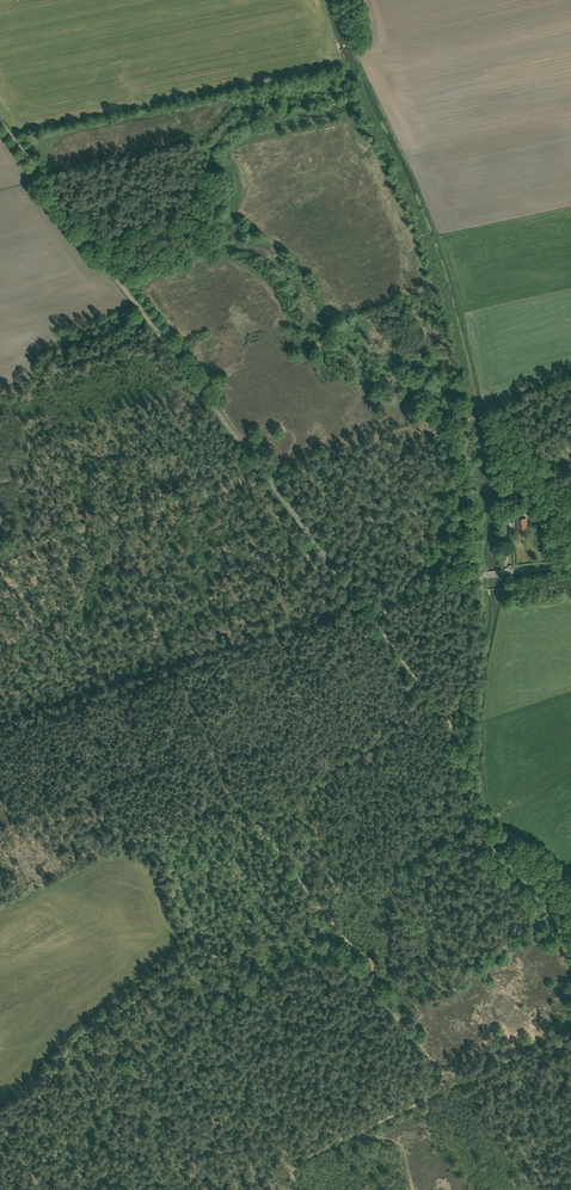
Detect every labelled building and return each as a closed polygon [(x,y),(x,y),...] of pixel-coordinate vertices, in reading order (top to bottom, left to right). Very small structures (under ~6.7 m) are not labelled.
[(511,505),(516,500),(511,495),(506,501),(511,505)] [(528,532),(527,518),(516,519),(518,533),(522,533),(522,534),(525,534),(525,532),(528,532)]
